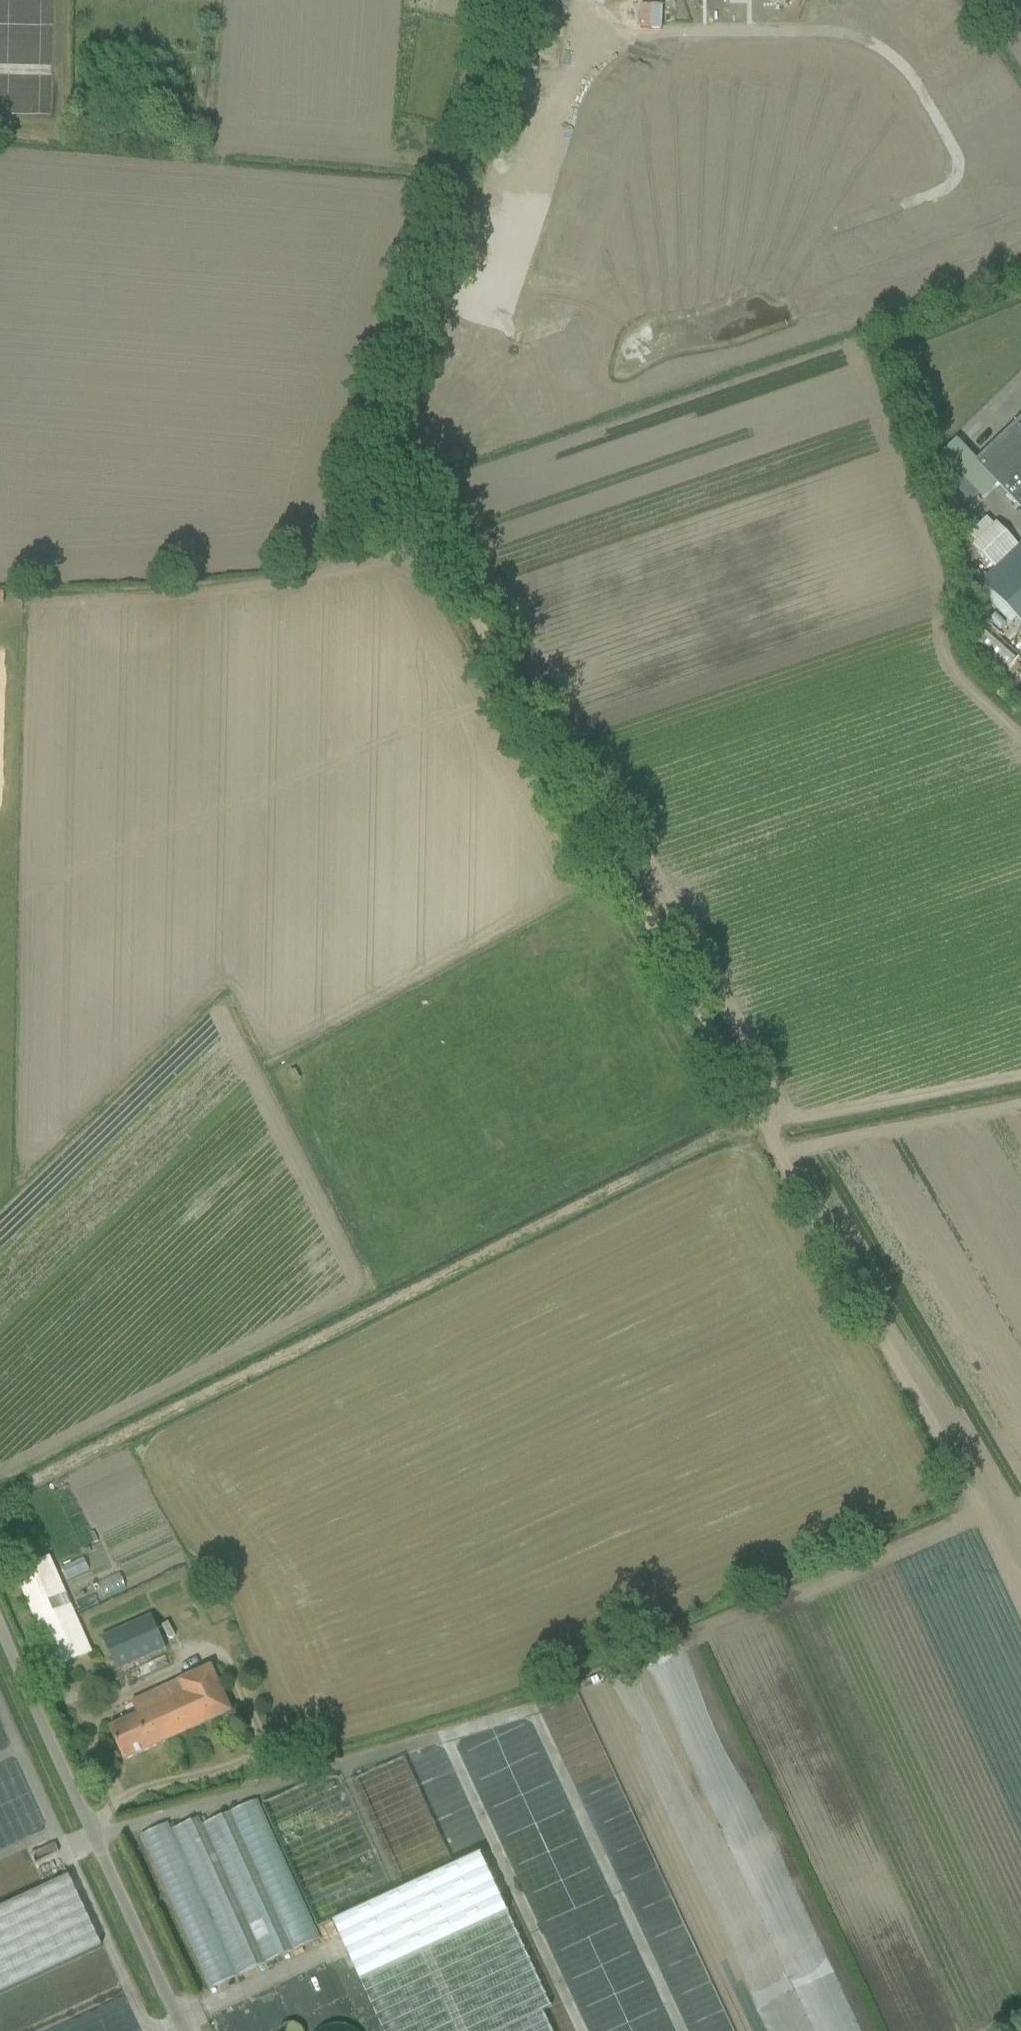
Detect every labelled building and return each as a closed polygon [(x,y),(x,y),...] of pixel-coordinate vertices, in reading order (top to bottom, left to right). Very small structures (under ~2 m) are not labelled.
[(998,486),(1020,510),(1020,420),(976,463),(955,441),(940,456),(983,500),(998,486)] [(995,523),(972,546),(994,569),(1018,547),(995,523)] [(980,583),(1020,625),(1020,545),(1018,547),(994,569),(980,583)] [(975,645),(1004,672),(1017,657),(988,631),(975,645)] [(57,1669),(75,1661),(92,1653),(87,1643),(49,1558),(33,1565),(15,1573),(57,1669)] [(104,1587),(113,1606),(136,1594),(127,1575),(104,1587)] [(115,1671),(165,1649),(150,1616),(101,1639),(115,1671)] [(124,1762),(142,1753),(232,1712),(212,1668),(134,1703),(139,1715),(127,1720),(109,1729),(124,1762)] [(326,1949),(271,1803),(209,1826),(207,1822),(178,1833),(176,1827),(153,1836),(212,1992),(326,1949)] [(542,2011),(551,2007),(480,1855),(333,1923),(382,2030),(552,2030),(542,2011)] [(0,1909),(0,1995),(102,1947),(69,1876),(0,1909)]
